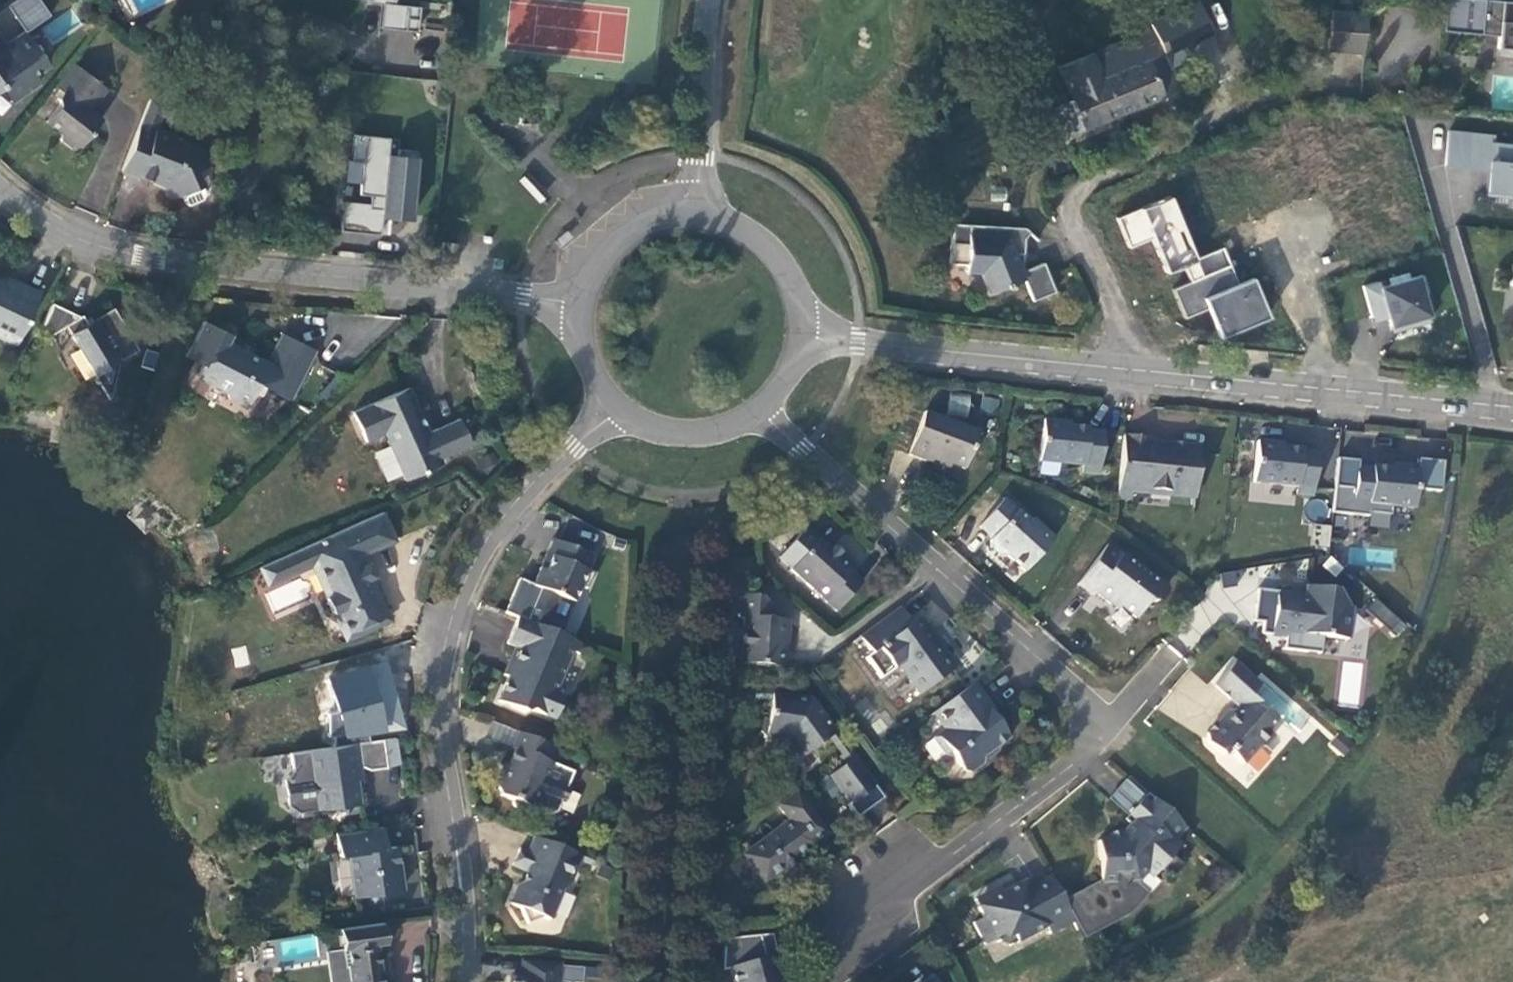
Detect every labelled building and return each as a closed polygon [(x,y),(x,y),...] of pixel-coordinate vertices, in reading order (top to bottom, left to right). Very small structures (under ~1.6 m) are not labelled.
[(7,5),(16,18),(41,1),(40,0),(14,0),(7,5)] [(443,0),(427,0),(436,18),(449,11),(443,0)] [(1498,0),(1445,0),(1442,30),(1481,34),(1481,29),(1499,30),(1497,48),(1512,50),(1512,2),(1498,0)] [(41,1),(16,18),(26,31),(50,15),(41,1)] [(1332,11),(1328,51),(1363,54),(1367,15),(1332,11)] [(25,31),(3,47),(0,43),(0,84),(1,83),(13,100),(30,89),(25,80),(33,75),(48,65),(25,31)] [(1093,53),(1120,114),(1162,95),(1161,93),(1178,86),(1154,31),(1140,37),(1139,33),(1093,53)] [(434,97),(442,59),(445,45),(428,41),(423,59),(380,49),(372,84),(434,97)] [(1512,57),(1512,50),(1497,48),(1497,56),(1512,57)] [(1065,136),(1120,114),(1093,53),(1058,68),(1068,91),(1055,96),(1059,106),(1054,108),(1065,136)] [(107,89),(73,63),(55,86),(63,92),(57,99),(58,106),(46,121),(60,132),(61,139),(72,148),(79,147),(101,120),(90,111),(107,89)] [(25,80),(30,89),(39,82),(33,75),(25,80)] [(152,93),(139,125),(121,171),(137,177),(138,175),(155,182),(156,177),(169,182),(174,195),(178,193),(183,203),(188,205),(203,198),(205,193),(201,183),(195,170),(208,166),(201,149),(174,138),(175,136),(157,128),(168,100),(152,93)] [(1493,144),(1494,136),(1450,131),(1447,165),(1489,169),(1486,195),(1510,197),(1511,187),(1512,188),(1512,146),(1493,144)] [(416,223),(422,157),(390,155),(391,138),(352,134),(348,183),(362,184),(360,203),(344,201),(341,228),(383,231),(384,220),(416,223)] [(520,180),(539,201),(546,194),(527,174),(520,180)] [(1176,196),(1117,217),(1128,249),(1154,240),(1169,283),(1172,282),(1185,319),(1211,310),(1221,339),(1272,321),(1257,278),(1239,284),(1226,248),(1197,258),(1176,196)] [(1029,231),(1024,228),(952,223),(949,263),(966,264),(965,272),(980,273),(988,293),(1023,279),(1032,300),(1054,291),(1042,262),(1021,271),(1018,263),(1022,261),(1023,238),(1029,231)] [(443,260),(456,262),(457,244),(445,243),(443,260)] [(1379,281),(1363,285),(1373,320),(1387,316),(1392,331),(1431,320),(1423,293),(1428,291),(1423,275),(1381,286),(1379,281)] [(41,292),(23,284),(16,288),(0,281),(0,337),(16,344),(41,292)] [(79,316),(52,303),(39,331),(49,335),(65,326),(109,399),(119,360),(118,359),(120,358),(120,359),(137,349),(113,308),(86,324),(82,315),(79,316)] [(293,394),(316,350),(281,333),(267,362),(250,353),(236,346),(227,341),(231,334),(204,320),(186,356),(195,361),(197,356),(205,360),(197,376),(226,390),(229,397),(246,407),(258,383),(273,390),(275,386),(293,394)] [(238,340),(236,346),(250,353),(252,348),(238,340)] [(291,399),(293,394),(275,386),(273,390),(291,399)] [(440,458),(471,444),(459,418),(429,432),(409,387),(352,412),(366,441),(384,433),(404,480),(442,462),(440,458)] [(949,394),(948,414),(969,416),(970,395),(949,394)] [(977,432),(923,412),(907,454),(929,462),(931,456),(950,463),(964,468),(977,432)] [(1099,474),(1103,432),(1087,431),(1087,429),(1061,425),(1061,421),(1042,420),(1038,461),(1082,465),(1081,473),(1099,474)] [(1151,437),(1123,435),(1117,499),(1131,501),(1132,487),(1170,491),(1170,494),(1195,497),(1200,446),(1151,442),(1151,437)] [(1313,496),(1317,454),(1301,451),(1302,449),(1275,447),(1276,443),(1257,441),(1252,482),(1296,487),(1295,494),(1313,496)] [(931,456),(929,462),(948,469),(950,463),(931,456)] [(1331,513),(1368,516),(1369,512),(1390,515),(1391,505),(1413,508),(1415,490),(1440,492),(1443,462),(1417,460),(1417,467),(1399,465),(1399,469),(1372,467),(1372,469),(1357,468),(1358,461),(1337,459),(1331,513)] [(1054,539),(1032,519),(1029,521),(1004,499),(979,527),(992,539),(990,540),(990,547),(1000,556),(1007,556),(1025,572),(1054,539)] [(1308,518),(1327,516),(1324,499),(1306,502),(1308,518)] [(311,560),(313,564),(319,567),(329,591),(326,597),(333,612),(340,614),(350,638),(388,621),(369,578),(373,576),(367,563),(363,565),(359,556),(394,540),(382,512),(284,555),(287,562),(294,559),(297,566),(311,560)] [(552,540),(540,569),(546,571),(557,542),(552,540)] [(842,605),(861,584),(850,573),(855,568),(832,547),(829,550),(817,540),(791,570),(836,610),(842,605)] [(532,603),(525,621),(544,629),(551,610),(557,596),(574,603),(580,587),(587,590),(593,575),(587,572),(593,557),(557,542),(546,571),(540,569),(533,586),(538,588),(532,603)] [(1107,544),(1077,584),(1091,595),(1094,592),(1117,609),(1120,606),(1136,618),(1146,604),(1155,602),(1166,588),(1107,544)] [(258,567),(267,585),(313,564),(311,560),(297,566),(294,559),(287,562),(284,555),(258,567)] [(1257,589),(1253,621),(1262,622),(1261,634),(1299,638),(1300,633),(1348,639),(1352,607),(1335,605),(1336,590),(1304,586),(1304,594),(1302,608),(1286,607),(1288,593),(1257,589)] [(1304,594),(1288,593),(1286,607),(1302,608),(1304,594)] [(771,619),(772,607),(762,598),(742,596),(740,617),(744,618),(740,664),(780,667),(781,650),(785,651),(788,621),(771,619)] [(1363,614),(1398,635),(1407,621),(1372,599),(1363,614)] [(899,607),(859,636),(871,653),(865,658),(880,679),(894,669),(902,671),(919,694),(955,668),(936,642),(932,644),(925,635),(918,633),(899,607)] [(580,655),(584,646),(544,629),(525,621),(517,618),(506,644),(519,650),(512,666),(505,668),(503,675),(507,677),(497,702),(525,713),(531,711),(551,719),(557,717),(563,701),(561,695),(555,693),(572,652),(580,655)] [(1260,686),(1234,663),(1214,686),(1238,708),(1226,722),(1218,723),(1207,735),(1207,743),(1222,756),(1227,751),(1242,765),(1257,748),(1264,747),(1273,737),(1267,731),(1276,720),(1250,697),(1260,686)] [(994,711),(974,683),(932,714),(944,730),(932,738),(945,756),(952,757),(963,772),(970,773),(982,764),(983,757),(1008,738),(990,713),(994,711)] [(760,704),(768,714),(768,716),(762,719),(760,732),(764,738),(785,741),(798,758),(828,736),(824,730),(830,726),(811,700),(771,693),(772,687),(751,684),(745,688),(744,696),(748,702),(760,704)] [(844,765),(854,758),(830,726),(824,730),(828,736),(841,754),(838,756),(844,765)] [(554,748),(517,732),(510,747),(514,749),(498,788),(502,796),(513,800),(512,803),(514,806),(525,811),(530,810),(531,807),(533,809),(550,815),(556,813),(573,773),(548,762),(554,748)] [(400,762),(396,737),(383,739),(386,764),(400,762)] [(383,739),(310,750),(290,752),(293,770),(292,771),(285,779),(288,804),(297,811),(318,808),(318,810),(339,806),(347,812),(353,805),(359,804),(354,768),(361,767),(370,770),(387,767),(386,764),(383,739)] [(874,786),(854,758),(844,765),(829,775),(849,803),(847,805),(856,818),(883,798),(874,786)] [(1108,799),(1127,816),(1143,797),(1125,781),(1108,799)] [(828,834),(796,790),(777,804),(789,820),(743,854),(764,883),(782,869),(784,872),(798,862),(795,860),(814,846),(813,844),(828,834)] [(1137,880),(1146,870),(1153,876),(1160,868),(1171,878),(1182,865),(1171,856),(1178,848),(1171,842),(1184,827),(1147,793),(1143,797),(1127,816),(1123,820),(1130,825),(1122,834),(1125,837),(1119,843),(1111,844),(1111,840),(1098,841),(1100,880),(1063,900),(1074,921),(1084,940),(1131,914),(1148,895),(1131,880),(1137,880)] [(355,896),(401,890),(395,846),(386,848),(382,826),(336,832),(339,855),(349,854),(355,896)] [(581,856),(534,836),(528,851),(520,848),(512,866),(527,872),(522,883),(517,884),(509,903),(520,907),(527,924),(543,917),(549,920),(561,890),(568,888),(581,856)] [(1050,934),(1074,921),(1063,900),(1050,877),(1027,889),(1023,882),(1003,893),(999,886),(984,894),(989,902),(979,908),(984,918),(973,923),(985,944),(995,938),(1006,932),(1014,935),(1017,942),(1046,926),(1050,934)] [(974,900),(979,908),(989,902),(984,894),(974,900)] [(399,925),(401,939),(425,935),(423,921),(399,925)] [(339,928),(342,949),(326,951),(330,981),(381,981),(376,945),(386,943),(383,923),(339,928)] [(1010,946),(1017,942),(1014,935),(1006,932),(995,938),(997,942),(1010,946)] [(776,955),(771,934),(759,936),(765,958),(770,957),(776,955)] [(759,936),(723,939),(722,970),(730,969),(734,981),(786,981),(775,976),(770,957),(765,958),(759,936)] [(523,963),(521,978),(511,977),(510,981),(553,981),(556,981),(582,981),(584,968),(559,966),(523,963)]
